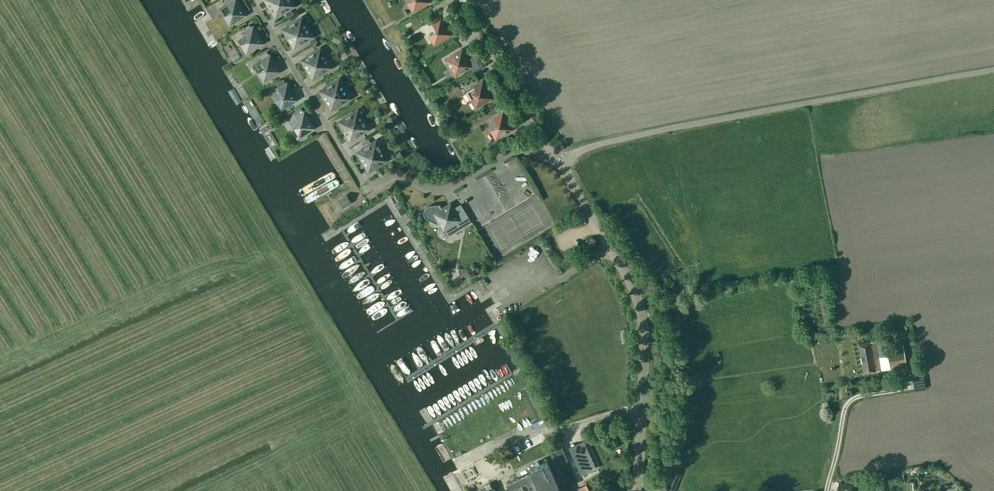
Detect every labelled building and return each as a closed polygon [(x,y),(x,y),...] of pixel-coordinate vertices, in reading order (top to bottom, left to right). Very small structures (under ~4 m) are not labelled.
[(227,3),(232,10),(225,15),(230,23),(236,19),(237,20),(242,17),(242,16),(245,14),(237,0),(233,0),(227,3)] [(291,0),(281,0),(270,7),(275,16),(294,5),(291,0)] [(413,10),(428,1),(428,0),(411,0),(408,2),(413,10)] [(288,37),(307,26),(301,17),(283,28),(288,37)] [(450,33),(440,18),(432,23),(436,30),(429,34),(434,43),(450,33)] [(307,26),(288,37),(294,47),(312,35),(307,26)] [(247,51),(262,42),(253,27),(244,32),(249,39),(242,43),(247,51)] [(238,35),(233,38),(240,50),(244,48),(240,42),(242,41),(238,35)] [(301,59),(307,68),(325,57),(320,48),(301,59)] [(450,66),(455,74),(470,65),(461,50),(453,55),(457,62),(450,66)] [(264,80),(279,70),(270,55),(261,60),(266,67),(259,71),(264,80)] [(325,57),(307,68),(313,78),(331,66),(325,57)] [(296,98),(287,83),(286,84),(283,78),(275,83),(279,88),(283,95),(276,100),(281,108),(296,98)] [(320,90),(326,99),(344,88),(339,79),(320,90)] [(487,90),(482,81),(467,91),(476,106),(490,98),(493,102),(501,98),(494,86),(487,90)] [(311,94),(320,91),(318,84),(310,87),(311,94)] [(344,88),(326,99),(331,108),(350,97),(344,88)] [(504,99),(497,103),(501,111),(493,116),(498,125),(490,130),(495,140),(514,129),(505,114),(510,111),(504,99)] [(339,121),(344,130),(363,119),(357,110),(339,121)] [(313,127),(304,111),(296,116),(296,117),(289,121),(293,128),(298,136),(313,127)] [(363,119),(344,130),(350,139),(368,128),(363,119)] [(361,143),(364,147),(357,152),(363,161),(381,150),(376,140),(371,143),(368,138),(361,143)] [(387,159),(381,150),(363,161),(368,170),(387,159)] [(400,151),(392,155),(396,161),(403,157),(400,151)] [(343,206),(351,201),(346,194),(338,199),(343,206)] [(394,194),(390,197),(401,215),(405,212),(394,194)] [(452,208),(450,204),(441,209),(439,204),(429,204),(428,205),(426,205),(425,207),(424,208),(423,210),(423,211),(423,214),(424,215),(425,217),(426,218),(436,222),(439,220),(444,228),(448,235),(471,222),(460,203),(452,208)] [(568,219),(564,225),(577,232),(580,226),(568,219)] [(459,282),(453,273),(447,277),(452,286),(459,282)] [(907,367),(904,350),(903,343),(887,346),(885,338),(857,343),(860,358),(861,358),(863,372),(890,367),(891,369),(907,367)] [(925,388),(923,376),(912,377),(914,389),(925,388)] [(835,400),(835,391),(821,391),(821,400),(835,400)] [(588,444),(584,432),(580,434),(581,437),(574,440),(572,435),(555,440),(556,442),(550,444),(557,460),(563,457),(562,454),(577,448),(588,444)] [(581,474),(595,468),(586,448),(572,454),(581,474)] [(465,458),(454,462),(457,472),(469,468),(465,458)] [(561,489),(560,490),(547,461),(530,468),(532,472),(507,483),(511,490),(562,490),(561,489)] [(680,474),(672,471),(666,486),(674,489),(680,474)] [(852,485),(833,480),(830,490),(851,490),(852,485)] [(884,487),(883,480),(870,482),(871,490),(885,490),(884,487)] [(494,488),(489,490),(488,488),(491,486),(489,482),(485,484),(487,487),(480,490),(481,490),(495,490),(494,488)]
